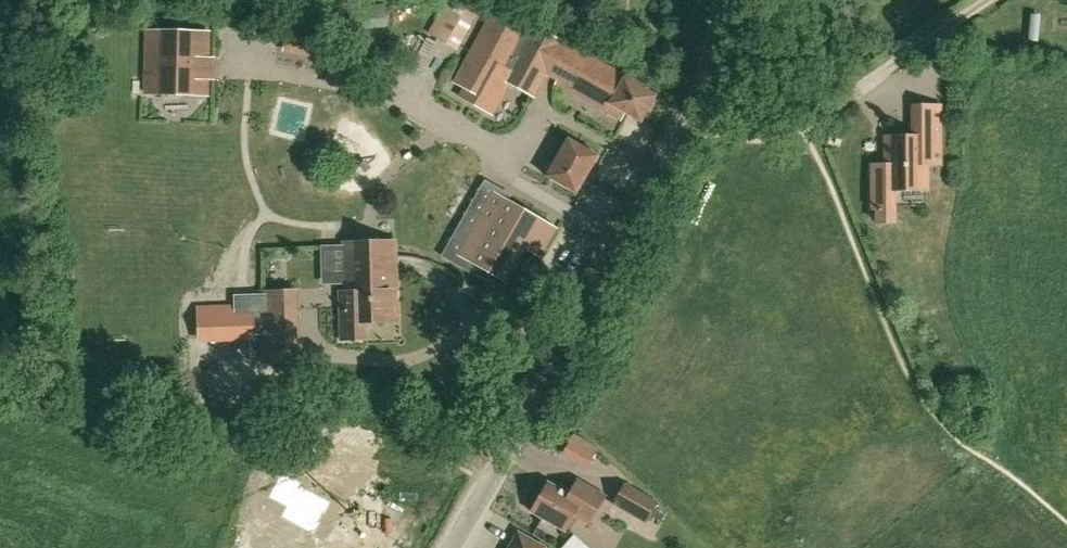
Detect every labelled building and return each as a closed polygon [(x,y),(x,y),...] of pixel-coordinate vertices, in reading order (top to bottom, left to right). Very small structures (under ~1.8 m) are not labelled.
[(460,0),(445,0),(428,32),(457,49),(478,10),(460,0)] [(384,4),(346,9),(349,30),(387,26),(384,4)] [(533,95),(551,64),(563,70),(560,75),(609,103),(605,110),(620,119),(624,112),(640,121),(654,96),(639,87),(640,86),(499,6),(456,82),(486,99),(504,68),(507,70),(502,78),(533,95)] [(208,31),(148,30),(146,93),(207,94),(207,76),(203,76),(203,59),(208,59),(208,31)] [(317,40),(285,34),(282,53),(313,58),(317,40)] [(913,137),(885,137),(885,171),(871,172),(872,210),(878,210),(878,200),(893,200),(893,190),(927,190),(927,166),(940,166),(940,105),(913,105),(913,109),(913,137)] [(567,138),(546,176),(535,196),(546,202),(557,183),(576,193),(597,155),(567,138)] [(494,192),(458,254),(505,282),(525,248),(540,256),(549,241),(534,232),(541,220),(494,192)] [(322,246),(321,246),(321,249),(322,274),(344,273),(345,282),(345,293),(340,293),(340,308),(341,340),(365,340),(364,323),(398,322),(397,290),(396,273),(396,265),(396,257),(396,247),(395,241),(344,242),(344,246),(322,246)] [(263,290),(259,290),(259,295),(260,328),(300,326),(298,289),(288,289),(263,290)] [(234,305),(197,306),(198,342),(254,341),(254,335),(254,313),(234,313),(234,305)] [(584,465),(594,444),(569,431),(558,452),(584,465)] [(264,506),(263,508),(264,509),(280,517),(313,534),(311,537),(312,538),(320,523),(318,522),(323,514),(325,515),(331,503),(318,496),(300,486),(301,483),(281,473),(268,498),(264,506)] [(577,480),(570,491),(568,494),(548,482),(531,511),(565,531),(573,516),(588,525),(605,496),(577,480)] [(656,503),(625,484),(613,504),(645,523),(656,503)] [(543,547),(518,534),(510,547),(543,547)]
